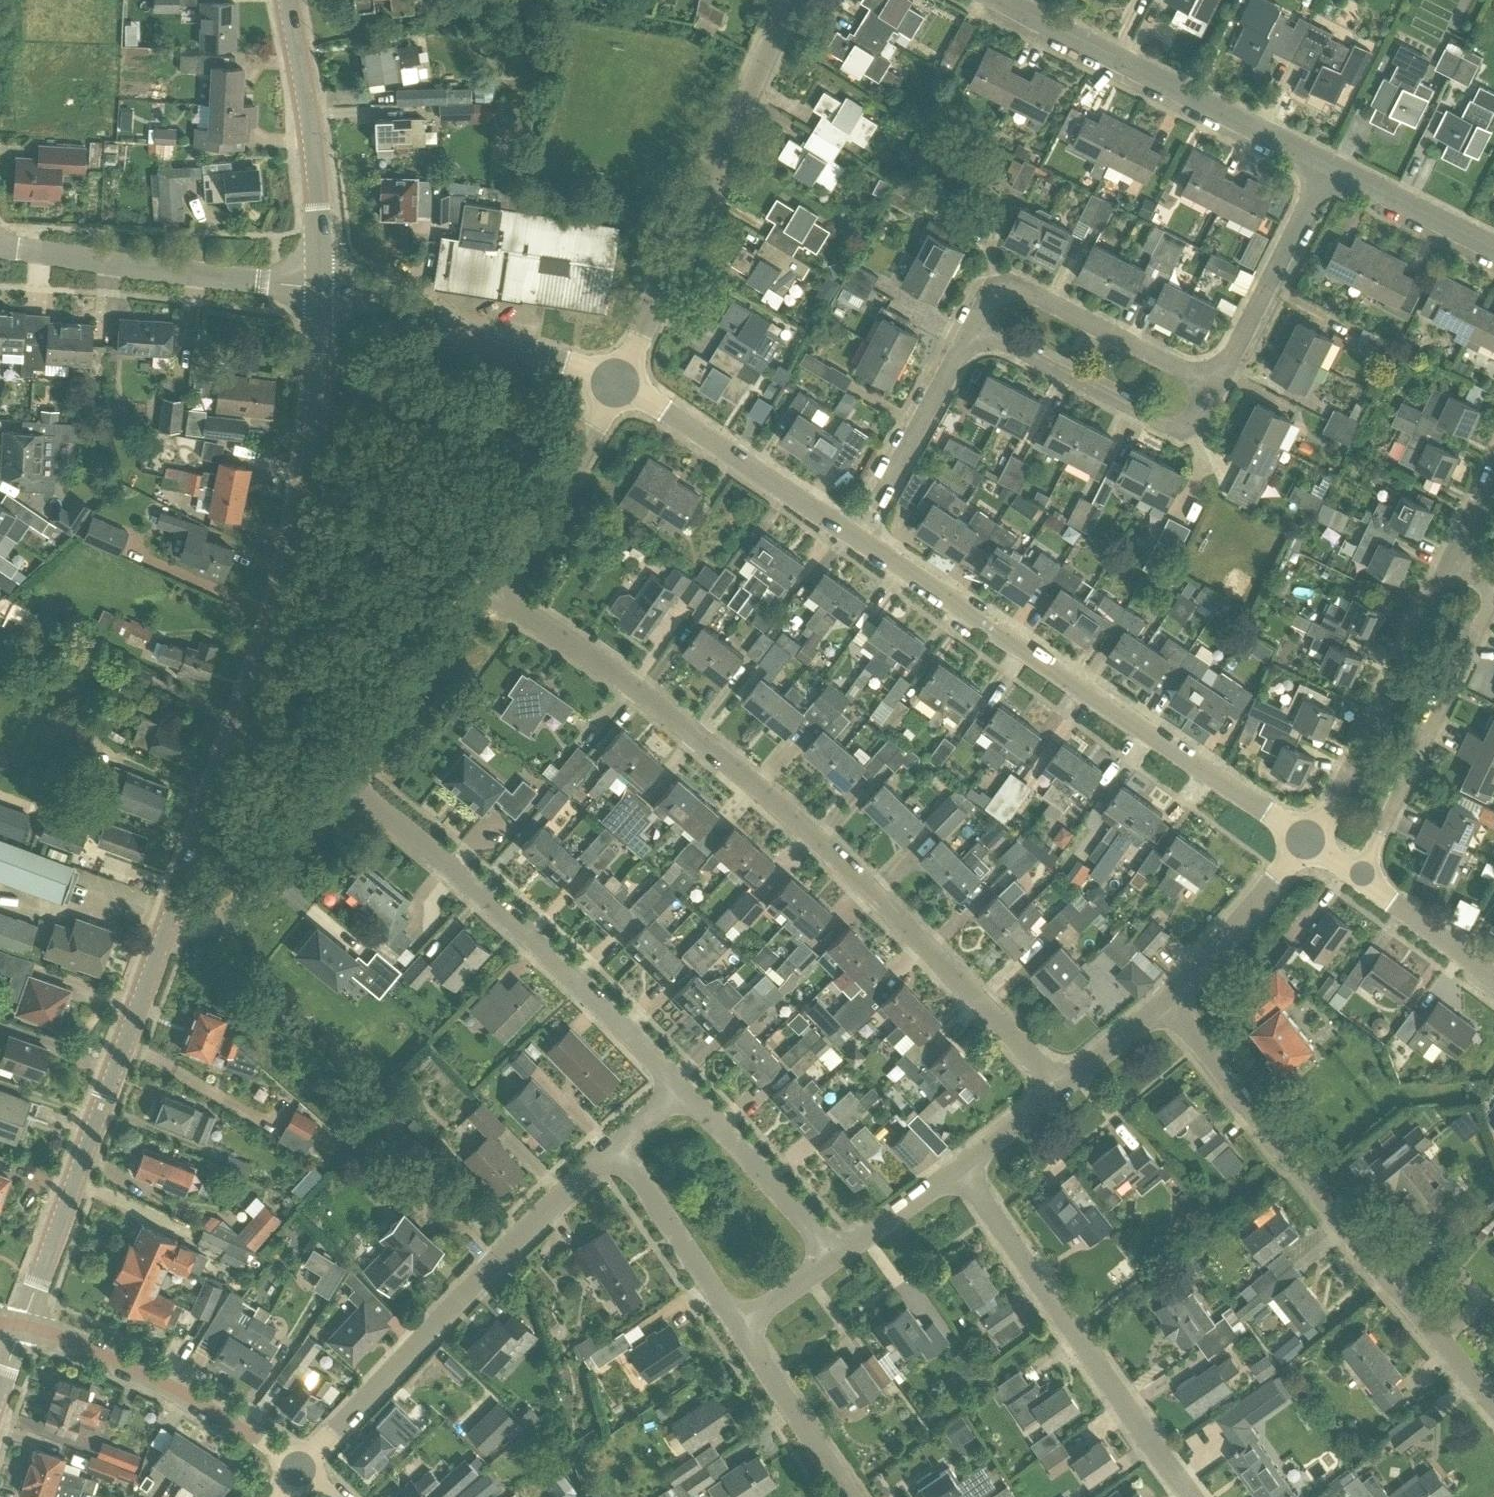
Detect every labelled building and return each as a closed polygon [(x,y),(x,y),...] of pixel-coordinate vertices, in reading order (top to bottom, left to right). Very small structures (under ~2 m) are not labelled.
[(154,12),(179,12),(179,4),(201,4),(202,45),(234,45),(233,2),(201,3),(201,0),(154,0),(154,12)] [(354,7),(351,10),(353,21),(355,23),(373,22),(375,19),(373,0),(353,0),(354,7)] [(392,15),(414,13),(413,0),(390,0),(392,15)] [(724,11),(710,3),(710,0),(698,0),(696,13),(721,26),(724,11)] [(926,17),(909,7),(913,1),(912,0),(862,0),(861,2),(870,8),(861,23),(889,41),(894,31),(899,34),(900,31),(913,38),(926,17)] [(1177,6),(1170,20),(1201,36),(1219,0),(1165,0),(1177,6)] [(1291,60),(1305,32),(1310,22),(1299,16),(1294,27),(1286,23),(1289,17),(1264,4),(1253,26),(1246,23),(1232,51),(1256,63),(1252,69),(1266,76),(1273,61),(1270,60),(1274,52),(1291,60)] [(897,46),(889,41),(861,23),(851,39),(837,31),(826,49),(845,61),(841,67),(859,79),(863,72),(879,82),(883,77),(895,84),(899,77),(887,70),(893,60),(890,58),(897,46)] [(1305,32),(1291,60),(1305,67),(1310,70),(1305,78),(1301,75),(1294,90),(1307,97),(1310,91),(1334,103),(1346,81),(1354,85),(1369,57),(1367,56),(1370,50),(1356,43),(1353,49),(1328,37),(1326,42),(1305,32)] [(1461,56),(1461,55),(1464,49),(1449,42),(1446,48),(1461,56)] [(417,44),(394,48),(393,44),(362,49),(367,82),(398,77),(397,67),(420,63),(417,44)] [(1420,82),(1423,75),(1432,59),(1401,44),(1393,61),(1398,63),(1390,80),(1384,77),(1370,104),(1376,107),(1369,120),(1393,133),(1400,119),(1416,127),(1429,100),(1435,89),(1420,82)] [(1006,102),(1020,75),(1010,70),(1015,60),(989,47),(970,84),(1006,102)] [(1451,77),(1461,56),(1446,48),(1435,69),(1451,77)] [(210,104),(240,105),(242,68),(234,67),(234,57),(194,54),(194,55),(180,54),(180,70),(212,72),(210,104)] [(1469,86),(1479,65),(1461,55),(1461,56),(1451,77),(1469,86)] [(1043,121),(1062,84),(1035,71),(1031,80),(1020,75),(1006,102),(1043,121)] [(475,102),(493,101),(493,79),(474,81),(475,102)] [(1433,135),(1448,143),(1441,157),(1466,169),(1472,156),(1478,159),(1492,131),(1486,128),(1493,112),(1493,92),(1481,85),(1474,100),(1471,99),(1462,116),(1447,108),(1433,135)] [(396,105),(424,104),(446,104),(445,87),(424,88),(396,89),(396,105)] [(864,145),(878,123),(862,113),(865,108),(848,97),(845,103),(826,91),(814,109),(823,115),(813,131),(840,148),(847,137),(851,140),(852,138),(864,145)] [(440,120),(473,119),(490,119),(490,103),(439,105),(440,120)] [(249,105),(240,105),(210,104),(209,128),(196,128),(195,144),(243,147),(243,136),(248,136),(248,124),(254,124),(255,106),(249,105)] [(1110,162),(1128,125),(1103,112),(1098,121),(1087,116),(1073,144),(1074,144),(1071,149),(1083,156),(1086,150),(1110,162)] [(424,131),(424,118),(409,118),(374,120),(375,133),(373,135),(373,142),(375,143),(376,146),(377,146),(377,155),(392,155),(392,145),(424,144),(424,131)] [(1146,180),(1160,153),(1149,147),(1154,138),(1128,125),(1110,162),(1104,175),(1118,182),(1124,169),(1146,180)] [(175,144),(175,143),(176,136),(176,129),(155,129),(149,128),(148,142),(154,142),(154,143),(175,144)] [(833,159),(840,148),(813,131),(804,147),(790,138),(779,156),(798,167),(795,173),(813,184),(816,179),(832,189),(846,167),(833,159)] [(101,142),(90,142),(88,165),(100,166),(101,142)] [(1019,143),(1014,153),(1025,159),(1030,149),(1019,143)] [(83,168),(84,148),(48,146),(47,160),(19,158),(17,189),(32,190),(31,204),(46,205),(47,191),(58,192),(59,166),(83,168)] [(912,154),(901,148),(897,156),(908,161),(912,154)] [(1220,210),(1233,182),(1223,177),(1227,167),(1201,154),(1202,153),(1193,148),(1179,176),(1177,179),(1186,184),(1183,191),(1220,210)] [(1024,163),(1014,157),(1008,170),(1014,173),(1010,180),(1015,181),(1012,186),(1024,192),(1037,166),(1025,160),(1024,163)] [(202,163),(205,200),(226,198),(227,204),(228,207),(231,209),(235,210),(239,209),(240,206),(241,203),(241,197),(259,196),(257,168),(231,170),(231,161),(202,163)] [(154,220),(184,218),(182,183),(191,183),(189,165),(157,168),(159,190),(153,190),(154,220)] [(500,209),(522,213),(526,193),(447,181),(446,187),(440,188),(417,188),(417,178),(381,178),(381,181),(379,183),(379,192),(381,194),(381,196),(382,196),(381,219),(416,219),(416,215),(430,216),(430,220),(449,221),(461,221),(458,238),(457,242),(494,248),(500,209)] [(883,198),(891,183),(880,178),(873,192),(883,198)] [(1255,228),(1274,190),(1248,178),(1244,187),(1233,182),(1220,210),(1255,228)] [(913,215),(919,203),(893,189),(887,201),(913,215)] [(1104,199),(1093,193),(1079,220),(1090,225),(1104,199)] [(817,252),(830,231),(815,221),(819,215),(801,204),(797,210),(778,198),(767,216),(776,222),(767,238),(793,254),(799,244),(804,246),(805,244),(817,252)] [(1147,198),(1138,213),(1148,219),(1149,219),(1158,203),(1156,202),(1147,198)] [(1104,199),(1090,225),(1102,231),(1115,205),(1104,199)] [(1031,253),(1048,220),(1051,213),(1041,208),(1037,210),(1035,214),(1023,207),(1022,208),(1015,204),(1006,222),(1013,226),(1006,241),(1031,253)] [(618,228),(522,213),(500,209),(494,248),(457,242),(444,240),(437,283),(548,301),(547,303),(604,312),(618,228)] [(917,257),(950,275),(963,249),(953,243),(958,233),(931,219),(924,232),(929,234),(917,257)] [(1048,220),(1031,253),(1057,265),(1073,233),(1048,220)] [(1152,256),(1162,262),(1176,235),(1165,229),(1151,256),(1152,256)] [(1176,235),(1162,262),(1174,267),(1188,241),(1186,240),(1176,235)] [(1361,287),(1380,249),(1356,237),(1351,247),(1339,241),(1328,264),(1320,260),(1313,276),(1321,279),(1326,269),(1361,287)] [(793,254),(767,238),(757,254),(743,245),(732,263),(750,275),(747,281),(765,292),(768,286),(784,296),(796,275),(803,278),(811,265),(793,254)] [(1251,239),(1239,263),(1252,269),(1263,246),(1251,239)] [(1103,291),(1120,257),(1095,244),(1077,277),(1103,291)] [(1380,249),(1361,287),(1386,299),(1383,307),(1408,319),(1425,285),(1401,272),(1406,262),(1380,249)] [(1236,265),(1212,254),(1206,265),(1230,277),(1236,265)] [(937,300),(950,275),(917,257),(904,282),(937,300)] [(1120,257),(1103,291),(1128,303),(1137,287),(1145,270),(1120,257)] [(843,259),(830,264),(835,278),(848,272),(843,259)] [(847,274),(873,288),(879,277),(853,263),(847,274)] [(867,299),(873,288),(847,274),(841,286),(867,299)] [(1466,344),(1483,308),(1473,303),(1478,293),(1439,274),(1421,311),(1459,329),(1454,338),(1466,344)] [(1191,293),(1167,281),(1150,315),(1174,327),(1191,293)] [(1200,340),(1217,306),(1191,293),(1174,327),(1200,340)] [(746,361),(754,366),(764,372),(770,359),(784,337),(767,327),(771,321),(753,310),(749,316),(731,305),(719,323),(729,329),(720,344),(746,361)] [(872,342),(904,360),(917,335),(905,328),(909,320),(882,305),(877,315),(884,319),(872,342)] [(1466,344),(1478,351),(1483,341),(1493,347),(1493,313),(1493,314),(1483,308),(1466,344)] [(36,341),(24,340),(26,313),(2,311),(0,349),(0,352),(2,352),(1,360),(21,362),(20,375),(33,376),(33,369),(34,369),(36,341)] [(171,356),(173,322),(120,319),(118,353),(171,356)] [(69,364),(71,323),(49,322),(48,342),(36,341),(34,369),(46,370),(46,363),(69,364)] [(69,364),(90,365),(90,372),(102,373),(104,345),(93,345),(94,325),(71,323),(69,364)] [(1319,364),(1331,339),(1298,323),(1286,347),(1319,364)] [(1392,356),(1398,345),(1364,327),(1358,339),(1392,356)] [(891,385),(904,360),(872,342),(858,367),(891,385)] [(746,361),(720,344),(710,361),(696,352),(685,369),(704,381),(700,387),(718,398),(722,392),(738,402),(751,380),(739,373),(746,361)] [(1305,390),(1319,364),(1286,347),(1273,373),(1305,390)] [(832,367),(807,351),(800,363),(825,378),(832,367)] [(781,365),(776,374),(788,381),(793,371),(781,365)] [(997,421),(1014,388),(988,375),(972,408),(997,421)] [(206,402),(218,403),(217,412),(271,418),(275,382),(221,376),(220,383),(209,383),(206,402)] [(770,382),(763,393),(771,398),(778,387),(770,382)] [(1398,412),(1445,435),(1450,424),(1470,434),(1482,409),(1479,408),(1488,390),(1474,383),(1465,401),(1450,394),(1434,387),(1423,410),(1403,400),(1398,412)] [(1022,434),(1039,401),(1014,388),(997,421),(1022,434)] [(800,390),(783,415),(793,422),(781,440),(803,454),(822,426),(811,419),(821,404),(800,390)] [(758,394),(747,411),(762,420),(772,402),(758,394)] [(183,408),(184,400),(164,398),(160,430),(180,432),(185,432),(187,408),(183,408)] [(1329,421),(1355,435),(1362,422),(1369,408),(1357,401),(1349,416),(1335,409),(1329,421)] [(1278,445),(1290,420),(1257,403),(1244,428),(1278,445)] [(243,441),(246,420),(206,415),(206,410),(187,408),(185,432),(185,434),(203,436),(203,437),(243,441)] [(43,410),(43,421),(57,421),(58,410),(43,410)] [(1069,458),(1086,425),(1060,412),(1049,434),(1042,430),(1034,446),(1042,450),(1044,445),(1069,458)] [(1440,446),(1445,435),(1398,412),(1392,424),(1412,433),(1399,460),(1416,467),(1417,465),(1430,471),(1423,486),(1437,493),(1444,478),(1448,480),(1459,455),(1440,446)] [(833,434),(822,426),(803,454),(806,456),(803,461),(819,473),(823,467),(825,469),(837,451),(848,459),(851,454),(856,458),(870,436),(843,419),(833,434)] [(34,433),(22,432),(5,432),(4,454),(56,456),(57,443),(62,439),(82,441),(83,423),(34,421),(34,433)] [(1350,445),(1355,435),(1329,421),(1323,432),(1344,442),(1350,445)] [(1111,437),(1086,425),(1069,458),(1093,470),(1090,476),(1100,480),(1109,463),(1100,459),(1111,437)] [(1282,447),(1278,445),(1244,428),(1232,454),(1247,461),(1228,497),(1251,509),(1257,497),(1282,447)] [(976,465),(982,453),(950,437),(944,449),(950,452),(976,465)] [(1141,494),(1158,461),(1133,449),(1116,482),(1141,494)] [(56,456),(4,454),(3,475),(31,477),(30,491),(54,492),(56,456)] [(1009,486),(1022,460),(1012,454),(998,480),(1009,486)] [(650,459),(621,505),(642,518),(650,505),(682,525),(685,520),(700,496),(675,480),(677,477),(650,459)] [(1022,460),(1009,486),(1021,492),(1035,466),(1022,460)] [(1183,474),(1158,461),(1141,494),(1156,502),(1150,512),(1162,518),(1167,508),(1166,507),(1183,474)] [(203,486),(244,494),(249,469),(220,464),(218,473),(203,470),(202,474),(189,471),(187,482),(203,486)] [(175,480),(177,469),(166,467),(164,478),(175,480)] [(185,491),(187,482),(189,471),(177,469),(175,480),(164,478),(163,478),(161,486),(185,491)] [(901,495),(898,500),(906,505),(920,484),(919,484),(924,476),(915,470),(901,495)] [(957,517),(965,506),(968,502),(956,494),(935,480),(918,505),(928,512),(916,530),(937,545),(956,517),(957,517)] [(197,497),(213,500),(210,513),(240,519),(244,494),(203,486),(187,482),(185,492),(198,494),(197,497)] [(1005,485),(998,497),(1010,504),(1017,492),(1015,490),(1005,485)] [(1292,498),(1311,508),(1318,511),(1324,499),(1310,492),(1304,489),(1298,486),(1292,498)] [(1369,523),(1397,536),(1402,525),(1421,535),(1433,510),(1402,495),(1396,508),(1380,500),(1369,523)] [(1079,528),(1093,502),(1081,496),(1068,523),(1079,528)] [(1093,502),(1079,528),(1091,534),(1104,507),(1093,502)] [(4,533),(17,542),(29,524),(42,532),(49,521),(22,503),(15,513),(0,503),(0,528),(5,531),(4,533)] [(52,520),(72,534),(80,521),(61,507),(52,520)] [(982,547),(998,522),(978,509),(967,525),(957,517),(956,517),(937,545),(959,559),(972,541),(982,547)] [(155,526),(183,535),(188,520),(160,511),(155,526)] [(1051,514),(1046,523),(1060,532),(1065,522),(1051,514)] [(1169,519),(1159,540),(1180,551),(1191,529),(1180,525),(1169,519)] [(1001,587),(1020,559),(1009,552),(1020,536),(998,522),(982,547),(992,554),(980,572),(1001,587)] [(1391,547),(1397,536),(1369,523),(1359,545),(1375,553),(1369,566),(1400,581),(1411,557),(1391,547)] [(205,571),(204,573),(223,579),(233,548),(203,540),(203,539),(187,534),(180,556),(196,561),(194,567),(205,571)] [(759,564),(754,572),(744,586),(752,592),(762,578),(767,570),(783,548),(764,534),(748,556),(759,564)] [(107,535),(101,546),(102,546),(122,556),(127,544),(107,535)] [(1155,574),(1169,548),(1157,542),(1144,568),(1150,571),(1155,574)] [(762,578),(752,592),(739,610),(747,616),(752,610),(769,587),(781,595),(788,585),(787,585),(803,563),(783,548),(767,570),(762,578)] [(1299,553),(1290,548),(1289,548),(1285,556),(1295,561),(1299,553)] [(1045,590),(1062,565),(1042,551),(1031,567),(1020,559),(1001,587),(1023,601),(1035,583),(1045,590)] [(7,574),(11,577),(18,566),(0,553),(0,569),(7,574)] [(706,564),(696,579),(709,589),(720,574),(706,564)] [(1065,630),(1084,602),(1073,594),(1083,579),(1062,565),(1045,590),(1056,597),(1044,615),(1065,630)] [(697,607),(709,590),(675,566),(663,583),(653,575),(636,598),(631,594),(621,596),(611,609),(623,617),(620,620),(645,638),(677,594),(697,607)] [(721,598),(737,575),(726,567),(709,590),(721,598)] [(817,610),(806,624),(807,625),(814,630),(846,586),(826,572),(811,593),(822,602),(817,610)] [(7,574),(0,585),(8,590),(15,580),(11,577),(7,574)] [(846,586),(814,630),(823,636),(833,622),(839,614),(850,622),(866,601),(846,586)] [(1202,588),(1195,599),(1194,600),(1214,613),(1222,600),(1202,588)] [(707,622),(715,609),(722,600),(709,590),(697,607),(697,608),(693,613),(707,622)] [(1109,633),(1126,607),(1106,594),(1095,609),(1084,602),(1065,630),(1087,644),(1100,626),(1109,633)] [(1183,624),(1196,604),(1180,594),(1167,613),(1183,624)] [(1321,624),(1349,637),(1354,626),(1373,635),(1384,612),(1354,597),(1348,609),(1332,601),(1321,624)] [(1304,606),(1300,614),(1314,621),(1318,612),(1304,606)] [(1129,672),(1148,644),(1136,637),(1147,621),(1126,607),(1109,633),(1120,640),(1108,658),(1129,672)] [(115,616),(103,610),(97,623),(109,628),(128,637),(131,632),(148,640),(154,628),(136,620),(134,624),(115,615),(115,616)] [(1343,648),(1349,637),(1321,624),(1314,621),(1300,614),(1297,613),(1292,624),(1308,631),(1308,632),(1316,635),(1310,646),(1327,654),(1320,667),(1351,682),(1363,657),(1343,648)] [(873,672),(905,629),(885,615),(870,636),(863,645),(875,654),(866,667),(873,672)] [(704,667),(725,641),(705,625),(684,651),(704,667)] [(814,630),(807,625),(802,631),(809,636),(814,630)] [(905,629),(873,672),(874,672),(867,681),(876,687),(882,679),(892,664),(894,665),(899,658),(909,665),(925,644),(905,629)] [(823,636),(814,630),(809,636),(805,642),(814,648),(823,636)] [(1248,630),(1236,650),(1247,656),(1251,649),(1266,660),(1275,646),(1248,630)] [(747,653),(758,662),(776,641),(769,636),(764,631),(759,636),(747,653)] [(1173,675),(1189,650),(1169,636),(1159,652),(1148,644),(1129,672),(1151,687),(1164,668),(1173,675)] [(158,658),(181,666),(177,676),(192,681),(195,674),(206,678),(215,655),(213,655),(216,646),(202,641),(198,650),(187,646),(186,650),(163,642),(158,658)] [(724,683),(745,657),(725,641),(704,667),(724,683)] [(766,717),(784,695),(769,683),(793,654),(776,641),(758,662),(768,670),(762,678),(745,699),(766,717)] [(1211,687),(1200,679),(1211,664),(1189,650),(1173,675),(1183,682),(1171,700),(1192,714),(1211,687)] [(929,720),(961,677),(941,663),(925,684),(919,691),(921,697),(937,709),(929,720)] [(153,676),(151,675),(136,668),(133,675),(131,679),(148,687),(153,676)] [(1237,718),(1254,693),(1221,671),(1211,687),(1192,714),(1214,729),(1227,711),(1237,718)] [(570,707),(524,675),(521,673),(508,693),(515,698),(503,715),(528,733),(546,707),(562,718),(570,707)] [(899,699),(900,699),(912,683),(901,675),(871,715),(882,723),(899,699)] [(961,677),(929,720),(938,726),(947,714),(958,722),(965,713),(981,691),(961,677)] [(823,711),(840,691),(830,682),(813,702),(823,711)] [(1272,725),(1300,738),(1305,727),(1324,736),(1336,713),(1323,706),(1328,695),(1300,682),(1295,694),(1290,705),(1283,703),(1281,708),(1258,696),(1249,713),(1261,719),(1265,721),(1272,725)] [(122,684),(115,699),(127,705),(134,690),(122,684)] [(784,695),(766,717),(787,734),(805,713),(796,706),(805,695),(793,685),(784,695)] [(826,769),(845,747),(835,738),(851,719),(841,710),(850,699),(840,691),(823,711),(833,719),(824,729),(806,751),(826,769)] [(899,699),(882,723),(892,731),(910,707),(900,699),(899,699)] [(989,763),(1020,720),(1000,705),(987,723),(977,716),(963,736),(974,744),(982,732),(993,740),(981,758),(989,763)] [(132,742),(150,748),(178,759),(188,734),(160,723),(160,724),(142,716),(132,742)] [(1484,739),(1469,732),(1464,742),(1493,756),(1493,719),(1484,739)] [(1020,720),(989,763),(997,769),(1007,756),(1018,765),(1025,756),(1024,755),(1040,734),(1020,720)] [(1295,749),(1300,738),(1272,725),(1265,721),(1260,733),(1267,737),(1262,747),(1278,755),(1272,768),(1302,783),(1314,758),(1295,749)] [(86,749),(93,735),(91,734),(73,722),(65,736),(86,749)] [(916,733),(908,727),(901,736),(909,743),(916,733)] [(637,751),(640,747),(621,731),(601,754),(612,763),(597,781),(605,788),(620,770),(637,751)] [(904,743),(910,747),(894,734),(876,753),(887,762),(896,752),(904,743)] [(928,759),(939,768),(956,745),(945,736),(928,759)] [(1493,787),(1493,756),(1464,742),(1458,752),(1474,760),(1464,781),(1461,789),(1487,801),(1493,787)] [(914,751),(910,747),(904,743),(896,752),(887,762),(896,771),(914,751)] [(1051,801),(1082,757),(1063,743),(1047,765),(1057,773),(1051,781),(1053,783),(1044,795),(1051,801)] [(566,780),(588,754),(578,746),(565,761),(557,771),(548,764),(542,772),(560,787),(566,780)] [(637,808),(642,801),(634,794),(660,764),(640,747),(637,751),(620,770),(631,780),(626,785),(622,796),(604,817),(601,821),(616,834),(634,811),(637,808)] [(845,747),(826,769),(837,778),(833,783),(843,792),(866,766),(845,747)] [(510,792),(505,787),(464,752),(440,781),(481,815),(494,800),(500,805),(499,806),(513,818),(536,791),(521,779),(511,791),(510,792)] [(588,754),(566,780),(576,788),(598,762),(588,754)] [(1082,757),(1051,801),(1065,811),(1074,798),(1081,803),(1087,795),(1087,794),(1103,772),(1082,757)] [(108,781),(122,787),(116,803),(154,818),(167,786),(128,771),(114,765),(108,781)] [(677,819),(697,796),(677,779),(657,802),(652,808),(662,816),(666,811),(676,819),(677,819)] [(885,823),(905,803),(885,783),(865,803),(885,823)] [(1106,808),(1100,816),(1112,825),(1103,838),(1110,844),(1111,844),(1142,801),(1122,786),(1106,808)] [(559,788),(554,794),(540,811),(550,819),(569,797),(559,788)] [(933,830),(967,797),(958,788),(951,795),(950,794),(924,821),(905,803),(885,823),(895,832),(892,835),(901,845),(904,842),(905,842),(925,822),(933,830)] [(996,816),(1010,796),(999,788),(992,797),(982,790),(975,800),(985,807),(985,808),(996,816)] [(696,836),(716,812),(697,796),(677,819),(676,819),(670,826),(679,834),(685,827),(696,836)] [(1010,796),(996,816),(1007,824),(1021,804),(1010,796)] [(962,858),(961,858),(943,840),(969,813),(968,812),(975,805),(967,797),(933,830),(942,839),(923,860),(942,879),(962,858)] [(634,811),(616,834),(628,845),(649,821),(645,818),(653,810),(642,801),(637,808),(634,811)] [(1142,801),(1111,844),(1119,850),(1129,836),(1141,844),(1162,815),(1142,801)] [(1464,849),(1473,831),(1477,832),(1482,821),(1479,819),(1479,818),(1453,805),(1442,826),(1427,819),(1422,829),(1464,849)] [(21,838),(29,816),(0,806),(0,831),(21,838)] [(47,817),(39,838),(79,853),(87,831),(64,822),(64,823),(47,817)] [(139,859),(147,837),(107,822),(99,844),(139,859)] [(540,865),(559,844),(541,827),(522,849),(540,865)] [(732,867),(752,844),(733,828),(707,858),(698,850),(683,868),(673,880),(684,891),(696,876),(695,875),(699,869),(711,870),(722,858),(732,867)] [(1455,868),(1464,849),(1422,829),(1417,839),(1432,847),(1422,868),(1418,877),(1437,886),(1441,877),(1448,881),(1449,880),(1453,881),(1459,870),(1455,868)] [(1029,849),(1039,858),(1050,867),(1059,856),(1031,833),(1022,842),(1029,849)] [(1168,872),(1158,886),(1166,892),(1197,849),(1178,834),(1163,854),(1165,856),(1164,857),(1172,863),(1166,871),(1168,872)] [(1022,842),(1018,839),(1000,857),(1010,867),(1029,849),(1022,842)] [(0,840),(0,878),(61,901),(73,867),(0,840)] [(961,898),(981,878),(981,877),(985,873),(976,864),(989,851),(979,840),(961,858),(962,858),(942,879),(961,898)] [(683,868),(698,850),(689,841),(673,859),(683,868)] [(608,842),(597,854),(595,857),(588,864),(598,873),(618,852),(608,842)] [(559,883),(578,861),(559,844),(540,865),(559,883)] [(727,873),(735,880),(740,874),(752,884),(772,861),(752,844),(732,867),(727,873)] [(588,864),(595,857),(597,854),(588,845),(579,855),(588,864)] [(49,846),(47,854),(64,860),(67,853),(49,846)] [(1029,849),(1010,867),(1020,877),(1035,862),(1039,858),(1029,849)] [(1197,849),(1166,892),(1174,898),(1185,884),(1196,892),(1202,884),(1217,863),(1197,849)] [(1140,866),(1129,881),(1141,890),(1151,875),(1140,866)] [(348,891),(389,925),(379,937),(400,955),(413,938),(402,930),(409,921),(401,913),(410,902),(367,867),(348,891)] [(612,893),(622,883),(612,874),(603,884),(594,876),(574,897),(592,914),(612,893)] [(661,874),(631,905),(641,914),(670,884),(661,874)] [(782,923),(809,893),(790,877),(770,900),(769,899),(764,905),(774,914),(773,915),(782,923)] [(997,936),(1017,916),(1008,907),(1026,890),(1015,879),(998,896),(978,915),(997,936)] [(612,893),(592,914),(610,931),(618,923),(630,910),(629,908),(620,900),(624,896),(628,889),(622,883),(612,893)] [(679,893),(670,884),(641,914),(648,921),(645,924),(625,945),(643,963),(663,942),(672,933),(656,918),(660,914),(679,893)] [(1100,904),(1105,897),(1105,890),(1100,886),(1093,887),(1087,895),(1100,904)] [(750,905),(755,898),(745,890),(729,908),(739,916),(750,905)] [(809,893),(782,923),(792,932),(798,925),(809,934),(829,911),(809,893)] [(1458,919),(1474,926),(1484,904),(1467,897),(1458,919)] [(765,907),(755,898),(750,905),(739,916),(731,924),(732,925),(724,933),(734,942),(742,933),(765,907)] [(1051,938),(1071,920),(1090,902),(1081,910),(1072,900),(1061,910),(1041,928),(1051,938)] [(1017,916),(997,936),(1016,955),(1036,936),(1028,928),(1044,912),(1033,901),(1017,916)] [(1090,902),(1071,920),(1081,931),(1100,911),(1090,902)] [(27,955),(37,924),(0,912),(0,946),(27,955)] [(1327,963),(1352,930),(1327,912),(1303,945),(1327,963)] [(114,933),(76,919),(72,930),(55,924),(45,952),(64,959),(66,954),(80,959),(78,964),(100,972),(114,933)] [(1151,956),(1170,934),(1154,919),(1134,941),(1151,956)] [(1301,919),(1293,934),(1305,940),(1313,925),(1301,919)] [(293,954),(337,990),(361,960),(317,924),(293,954)] [(691,965),(712,944),(710,942),(719,934),(712,927),(704,935),(703,934),(682,955),(691,965)] [(845,967),(867,946),(849,927),(827,949),(844,967),(845,967)] [(1122,968),(1140,948),(1141,947),(1121,928),(1101,948),(1122,968)] [(463,931),(432,965),(420,953),(401,974),(417,988),(434,970),(455,990),(488,954),(463,931)] [(712,944),(691,965),(700,973),(721,953),(723,955),(733,944),(723,934),(713,945),(712,944)] [(1282,968),(1297,947),(1283,937),(1269,957),(1282,968)] [(795,966),(796,967),(812,949),(802,940),(775,970),(772,967),(765,974),(774,983),(775,982),(778,986),(792,970),(795,966)] [(661,981),(681,960),(663,942),(643,963),(661,981)] [(1072,974),(1073,975),(1084,965),(1065,944),(1032,973),(1040,982),(1037,985),(1048,996),(1051,993),(1051,994),(1072,974)] [(863,986),(885,965),(867,946),(845,967),(844,967),(831,980),(841,990),(854,977),(863,986)] [(766,967),(778,958),(770,948),(759,956),(766,967)] [(9,952),(0,949),(0,970),(3,971),(9,952)] [(812,949),(796,967),(805,976),(822,957),(812,949)] [(383,975),(370,991),(379,998),(402,971),(376,950),(367,962),(383,975)] [(1017,978),(1034,963),(1024,952),(1007,967),(1017,978)] [(1382,952),(1372,966),(1361,958),(1344,981),(1356,990),(1360,984),(1371,992),(1377,985),(1400,1002),(1418,978),(1382,952)] [(1134,958),(1117,977),(1141,999),(1157,980),(1134,958)] [(56,1025),(59,1016),(65,1016),(69,1006),(65,1002),(70,989),(14,968),(4,993),(21,1000),(16,1010),(20,1012),(21,1018),(37,1024),(42,1020),(56,1025)] [(778,986),(786,994),(800,977),(792,970),(778,986)] [(1284,1070),(1313,1048),(1282,1008),(1298,995),(1277,970),(1236,1001),(1255,1026),(1251,1029),(1284,1070)] [(1091,995),(1073,975),(1072,974),(1051,994),(1070,1014),(1073,1011),(1077,1016),(1091,1003),(1087,999),(1091,995)] [(1329,1000),(1341,983),(1330,974),(1317,991),(1329,1000)] [(712,992),(723,982),(718,976),(703,983),(695,975),(670,999),(680,1010),(685,1005),(692,1012),(712,992)] [(741,1015),(762,995),(753,985),(742,996),(726,979),(723,982),(712,992),(692,1012),(710,1031),(730,1011),(728,1009),(732,1005),(741,1015)] [(504,1041),(541,1003),(519,982),(500,1001),(490,992),(472,1010),(482,1020),(504,1041)] [(786,994),(778,986),(775,982),(774,983),(762,995),(741,1015),(749,1024),(770,1004),(771,1006),(784,993),(785,994),(786,994)] [(899,1023),(921,1001),(903,983),(881,1004),(876,1009),(884,1017),(889,1012),(899,1022),(899,1023)] [(831,1016),(819,1028),(828,1037),(866,1001),(856,991),(850,997),(832,1014),(831,1016)] [(851,1034),(875,1011),(866,1001),(828,1037),(827,1039),(836,1048),(851,1033),(851,1034)] [(939,1020),(921,1001),(899,1023),(899,1022),(885,1036),(893,1044),(907,1031),(917,1041),(895,1062),(897,1063),(887,1073),(895,1082),(905,1072),(904,1071),(930,1047),(920,1038),(939,1020)] [(1439,1001),(1426,1018),(1413,1009),(1395,1033),(1409,1044),(1423,1054),(1433,1061),(1443,1047),(1455,1056),(1475,1028),(1439,1001)] [(239,1046),(239,1045),(243,1036),(228,1030),(225,1036),(221,1034),(228,1016),(199,1004),(197,1008),(195,1009),(193,1014),(194,1017),(190,1027),(239,1046)] [(741,1064),(762,1044),(744,1026),(724,1045),(741,1064)] [(812,1047),(821,1036),(813,1026),(780,1057),(790,1067),(812,1047)] [(258,1063),(239,1045),(239,1046),(190,1027),(186,1037),(184,1038),(182,1044),(182,1046),(181,1049),(210,1060),(215,1048),(220,1050),(219,1052),(229,1056),(225,1066),(253,1078),(258,1063)] [(595,1102),(618,1079),(570,1030),(547,1052),(595,1102)] [(812,1047),(790,1067),(798,1076),(830,1045),(821,1036),(812,1047)] [(0,1063),(12,1067),(11,1071),(14,1079),(20,1081),(27,1077),(29,1073),(40,1077),(49,1050),(9,1037),(0,1063)] [(759,1082),(779,1062),(762,1044),(741,1064),(759,1082)] [(904,1071),(905,1072),(914,1080),(921,1074),(928,1081),(937,1073),(947,1084),(969,1063),(951,1044),(939,1056),(930,1047),(904,1071)] [(537,1065),(522,1050),(510,1061),(509,1060),(500,1068),(506,1074),(512,1068),(510,1067),(512,1065),(524,1078),(537,1065)] [(965,1102),(987,1081),(969,1063),(947,1084),(934,1097),(917,1113),(907,1123),(925,1141),(934,1131),(923,1120),(938,1104),(939,1105),(940,1104),(943,1106),(956,1093),(965,1102)] [(810,1096),(811,1096),(820,1087),(812,1078),(803,1087),(793,1077),(772,1096),(789,1115),(810,1096)] [(548,1148),(573,1124),(531,1081),(506,1104),(548,1148)] [(837,1119),(859,1099),(850,1089),(828,1109),(837,1119)] [(1183,1089),(1157,1111),(1174,1132),(1165,1139),(1178,1155),(1213,1127),(1214,1126),(1201,1110),(1200,1110),(1183,1089)] [(26,1125),(23,1124),(31,1101),(0,1091),(0,1138),(16,1144),(19,1136),(22,1137),(26,1125)] [(154,1122),(183,1133),(182,1133),(205,1142),(216,1116),(193,1107),(193,1106),(165,1095),(154,1122)] [(827,1114),(811,1096),(810,1096),(789,1115),(806,1134),(827,1114)] [(859,1099),(837,1119),(846,1128),(868,1108),(859,1099)] [(500,1193),(523,1171),(500,1148),(502,1147),(494,1138),(506,1126),(482,1101),(467,1116),(488,1138),(476,1150),(478,1152),(467,1163),(479,1175),(481,1173),(500,1193)] [(306,1141),(317,1121),(295,1109),(284,1128),(306,1141)] [(836,1167),(873,1134),(865,1124),(849,1138),(841,1129),(819,1148),(836,1167)] [(910,1167),(930,1147),(909,1126),(889,1146),(910,1167)] [(1437,1187),(1445,1181),(1420,1150),(1432,1140),(1420,1126),(1373,1164),(1394,1190),(1396,1188),(1418,1215),(1443,1195),(1437,1187)] [(1213,1159),(1230,1145),(1219,1131),(1217,1132),(1206,1142),(1200,1147),(1211,1161),(1213,1159)] [(873,1134),(836,1167),(852,1186),(874,1166),(866,1157),(882,1143),(873,1134)] [(1167,1183),(1172,1179),(1142,1143),(1128,1154),(1118,1142),(1095,1161),(1115,1185),(1126,1176),(1136,1187),(1156,1171),(1167,1183)] [(194,1167),(173,1159),(144,1148),(139,1159),(135,1159),(132,1168),(135,1170),(133,1174),(164,1186),(165,1190),(174,1194),(179,1191),(184,1193),(194,1167)] [(311,1187),(301,1178),(290,1190),(300,1199),(311,1187)] [(1073,1200),(1063,1188),(1041,1206),(1065,1235),(1075,1226),(1090,1244),(1113,1226),(1112,1224),(1116,1221),(1095,1195),(1088,1202),(1081,1194),(1073,1200)] [(252,1253),(282,1219),(264,1204),(237,1234),(222,1219),(209,1232),(250,1251),(252,1253)] [(1278,1212),(1272,1204),(1255,1218),(1261,1226),(1245,1239),(1263,1261),(1298,1233),(1280,1210),(1278,1212)] [(424,1267),(440,1250),(405,1216),(381,1241),(388,1248),(368,1269),(390,1290),(417,1261),(424,1267)] [(1493,1225),(1493,1219),(1482,1228),(1477,1235),(1482,1240),(1493,1225)] [(186,1273),(188,1268),(193,1270),(200,1268),(204,1259),(201,1253),(196,1250),(177,1242),(177,1241),(142,1225),(133,1244),(133,1245),(168,1261),(166,1265),(167,1265),(186,1273)] [(209,1232),(204,1230),(197,1243),(222,1254),(220,1259),(242,1269),(246,1261),(259,1271),(265,1263),(252,1253),(250,1251),(209,1232)] [(596,1269),(614,1297),(612,1298),(622,1313),(643,1299),(633,1285),(639,1280),(607,1231),(572,1255),(586,1276),(596,1269)] [(133,1245),(133,1244),(130,1242),(114,1278),(117,1279),(153,1295),(155,1290),(155,1291),(158,1286),(164,1289),(169,1287),(173,1279),(172,1275),(164,1272),(167,1265),(166,1265),(168,1261),(133,1245)] [(312,1246),(304,1260),(321,1270),(330,1257),(312,1246)] [(1191,1256),(1174,1261),(1176,1268),(1178,1276),(1197,1271),(1193,1256),(1191,1256)] [(973,1305),(995,1289),(972,1258),(951,1274),(973,1305)] [(1249,1301),(1279,1277),(1271,1267),(1251,1283),(1241,1291),(1249,1301)] [(349,1270),(343,1280),(353,1289),(347,1296),(359,1307),(328,1340),(352,1362),(387,1325),(365,1303),(374,1294),(349,1270)] [(1236,1311),(1236,1312),(1244,1322),(1266,1303),(1275,1296),(1303,1330),(1325,1312),(1297,1278),(1286,1286),(1279,1277),(1249,1301),(1236,1311)] [(175,1299),(155,1291),(155,1290),(153,1295),(117,1279),(109,1299),(145,1315),(145,1314),(164,1322),(168,1313),(173,1315),(176,1308),(172,1306),(175,1299)] [(205,1279),(197,1296),(215,1305),(222,1287),(205,1279)] [(1202,1348),(1241,1320),(1231,1305),(1222,1312),(1225,1315),(1216,1322),(1193,1290),(1183,1297),(1180,1293),(1179,1294),(1176,1290),(1171,1289),(1163,1294),(1162,1299),(1166,1304),(1157,1309),(1183,1346),(1195,1338),(1202,1348)] [(235,1370),(270,1312),(258,1306),(253,1314),(247,1325),(238,1320),(243,1297),(231,1290),(203,1335),(221,1346),(215,1357),(235,1370)] [(197,1296),(191,1309),(190,1312),(208,1320),(215,1305),(197,1296)] [(1000,1345),(1022,1330),(1014,1318),(1017,1316),(1006,1302),(981,1320),(992,1334),(993,1334),(1000,1345)] [(922,1328),(906,1307),(874,1330),(889,1351),(898,1345),(905,1355),(918,1346),(927,1358),(949,1342),(934,1320),(922,1328)] [(270,1312),(235,1370),(256,1382),(279,1345),(269,1339),(276,1328),(265,1321),(270,1313),(270,1312)] [(525,1348),(536,1337),(514,1316),(504,1326),(497,1319),(468,1351),(491,1373),(520,1343),(525,1348)] [(1241,1320),(1202,1348),(1209,1357),(1240,1336),(1248,1329),(1241,1320)] [(642,1321),(629,1329),(635,1341),(649,1333),(642,1321)] [(627,1348),(630,1351),(649,1379),(688,1353),(669,1325),(634,1348),(623,1332),(605,1344),(582,1359),(590,1372),(598,1367),(598,1368),(627,1348)] [(582,1359),(605,1344),(596,1330),(576,1344),(577,1344),(572,1347),(579,1362),(580,1360),(582,1359)] [(1342,1351),(1375,1392),(1370,1396),(1382,1411),(1404,1393),(1394,1380),(1400,1375),(1365,1331),(1342,1351)] [(275,1378),(276,1378),(290,1388),(322,1345),(309,1335),(302,1343),(275,1378)] [(1274,1352),(1283,1364),(1305,1347),(1296,1335),(1274,1352)] [(984,1362),(1000,1350),(992,1338),(976,1349),(984,1362)] [(969,1377),(982,1367),(967,1347),(954,1356),(969,1377)] [(1260,1380),(1278,1368),(1267,1352),(1250,1364),(1260,1380)] [(861,1359),(848,1368),(839,1355),(817,1372),(839,1402),(842,1406),(854,1398),(858,1404),(881,1387),(880,1386),(891,1378),(873,1353),(862,1361),(861,1359)] [(1185,1379),(1177,1386),(1180,1390),(1179,1390),(1195,1414),(1232,1388),(1226,1380),(1240,1369),(1231,1356),(1216,1366),(1215,1365),(1197,1377),(1189,1384),(1185,1379)] [(457,1364),(451,1371),(460,1379),(466,1372),(457,1364)] [(1027,1382),(1019,1370),(997,1385),(998,1387),(991,1392),(999,1405),(1003,1402),(1022,1430),(1027,1427),(1041,1417),(1048,1426),(1077,1406),(1062,1384),(1053,1390),(1047,1380),(1039,1385),(1034,1377),(1027,1382)] [(321,1397),(332,1382),(319,1372),(307,1387),(306,1387),(309,1383),(304,1379),(301,1383),(298,1381),(280,1405),(281,1406),(279,1408),(289,1416),(291,1413),(302,1421),(310,1410),(314,1413),(324,1400),(321,1397)] [(98,1416),(99,1417),(99,1416),(105,1418),(109,1407),(86,1399),(89,1388),(58,1378),(57,1381),(55,1383),(54,1386),(54,1390),(53,1394),(54,1394),(52,1401),(98,1416)] [(1294,1496),(1255,1440),(1261,1436),(1254,1426),(1288,1402),(1273,1380),(1216,1420),(1228,1438),(1227,1439),(1237,1452),(1230,1457),(1258,1496),(1293,1496),(1294,1496)] [(690,1449),(734,1421),(716,1395),(673,1424),(690,1449)] [(96,1425),(99,1417),(98,1416),(52,1401),(49,1409),(48,1411),(45,1414),(44,1417),(44,1423),(75,1433),(78,1423),(94,1429),(96,1425)] [(494,1459),(524,1428),(499,1403),(498,1402),(466,1433),(494,1459)] [(125,1427),(131,1409),(114,1403),(108,1421),(125,1427)] [(663,1404),(654,1410),(661,1420),(670,1414),(663,1404)] [(403,1444),(418,1428),(395,1406),(347,1457),(367,1476),(377,1465),(380,1469),(391,1457),(388,1453),(400,1441),(403,1444)] [(519,1416),(528,1425),(537,1416),(529,1406),(519,1416)] [(1401,1452),(1431,1429),(1419,1413),(1389,1436),(1401,1452)] [(593,1428),(585,1433),(590,1442),(598,1437),(593,1428)] [(1038,1456),(1060,1441),(1052,1429),(1030,1445),(1038,1456)] [(173,1478),(195,1445),(174,1431),(152,1464),(173,1478)] [(1116,1462),(1101,1441),(1074,1459),(1062,1441),(1039,1456),(1054,1477),(1074,1463),(1087,1482),(1116,1462)] [(672,1487),(705,1465),(705,1464),(701,1466),(719,1453),(712,1443),(694,1455),(666,1474),(668,1476),(674,1485),(672,1486),(672,1487)] [(182,1484),(173,1496),(189,1496),(193,1491),(215,1458),(195,1445),(173,1478),(182,1484)] [(28,1460),(32,1462),(29,1471),(81,1489),(85,1477),(61,1468),(65,1458),(36,1448),(35,1451),(32,1449),(28,1460)] [(115,1463),(134,1471),(140,1455),(121,1448),(115,1463)] [(672,1487),(678,1496),(686,1496),(690,1494),(691,1495),(715,1479),(714,1478),(729,1468),(721,1455),(705,1465),(672,1487)] [(479,1473),(464,1457),(439,1480),(428,1469),(413,1482),(411,1479),(392,1496),(451,1496),(479,1473)] [(724,1477),(723,1476),(707,1487),(713,1496),(723,1496),(733,1490),(737,1496),(751,1496),(774,1482),(758,1457),(747,1464),(746,1462),(724,1477)] [(193,1491),(202,1496),(219,1496),(236,1472),(215,1458),(193,1491)] [(109,1462),(102,1478),(114,1482),(120,1466),(109,1462)] [(573,1481),(560,1465),(542,1478),(555,1495),(573,1481)] [(957,1490),(962,1496),(979,1496),(994,1487),(980,1465),(958,1480),(949,1466),(934,1476),(931,1471),(916,1481),(919,1486),(917,1488),(919,1492),(917,1494),(916,1496),(947,1496),(957,1490)] [(1453,1492),(1434,1468),(1397,1496),(1446,1496),(1453,1492)] [(25,1480),(22,1479),(18,1490),(21,1491),(21,1492),(36,1496),(80,1496),(83,1489),(81,1489),(29,1471),(25,1480)] [(477,1480),(457,1496),(484,1496),(488,1493),(499,1485),(488,1471),(477,1480)] [(147,1490),(154,1480),(146,1475),(139,1485),(147,1490)] [(1358,1475),(1345,1485),(1354,1496),(1375,1496),(1373,1495),(1365,1484),(1358,1475)] [(1375,1496),(1391,1496),(1383,1486),(1373,1494),(1365,1484),(1373,1495),(1375,1496)] [(1117,1488),(1104,1496),(1123,1496),(1117,1488)]
